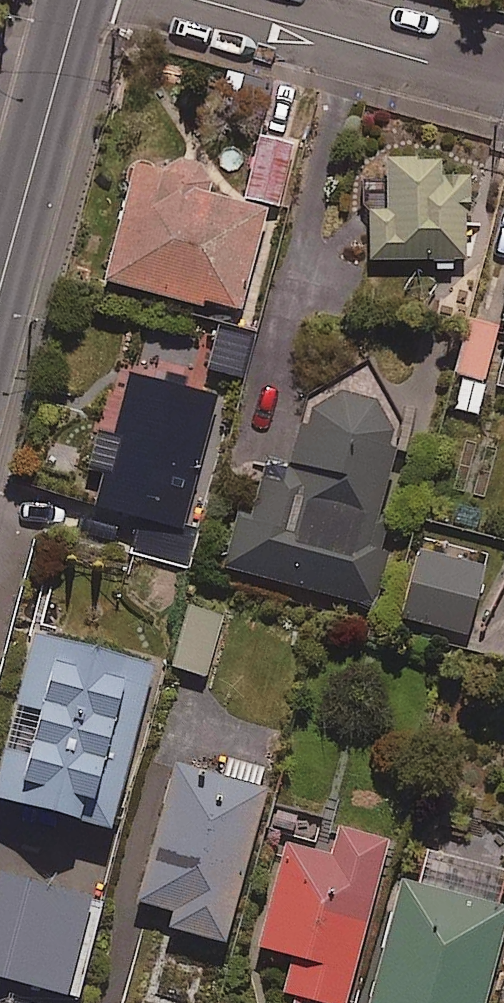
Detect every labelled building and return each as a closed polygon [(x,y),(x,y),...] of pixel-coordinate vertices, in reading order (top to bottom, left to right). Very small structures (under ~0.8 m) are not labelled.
[(294,144),(273,139),(267,161),(255,158),(246,194),(279,202),(294,144)] [(472,163),(390,157),(386,210),(372,209),(369,256),(464,263),(472,163)] [(177,188),(178,182),(132,171),(107,281),(242,311),(265,210),(177,188)] [(497,322),(466,318),(454,411),(485,415),(497,322)] [(258,326),(230,321),(223,364),(250,369),(258,326)] [(496,385),(503,387),(503,349),(496,385)] [(270,373),(242,472),(254,475),(228,567),(369,607),(384,553),(369,548),(406,416),(398,414),(366,358),(317,386),(270,373)] [(217,397),(129,374),(94,507),(138,518),(130,552),(190,567),(199,532),(183,528),(217,397)] [(493,553),(423,536),(404,613),(474,630),(493,553)] [(223,617),(191,608),(175,667),(206,676),(223,617)] [(36,635),(0,769),(0,801),(111,831),(155,667),(36,635)] [(267,790),(175,766),(138,903),(174,913),(170,929),(225,944),(267,790)] [(335,822),(328,850),(284,838),(256,943),(291,951),(281,988),(290,991),(287,1001),(293,1002),(341,1002),(385,835),(335,822)] [(431,853),(422,890),(400,884),(369,1002),(485,1002),(503,929),(503,909),(498,908),(503,884),(503,872),(431,853)] [(0,863),(0,864),(0,967),(69,984),(93,885),(0,863)]
